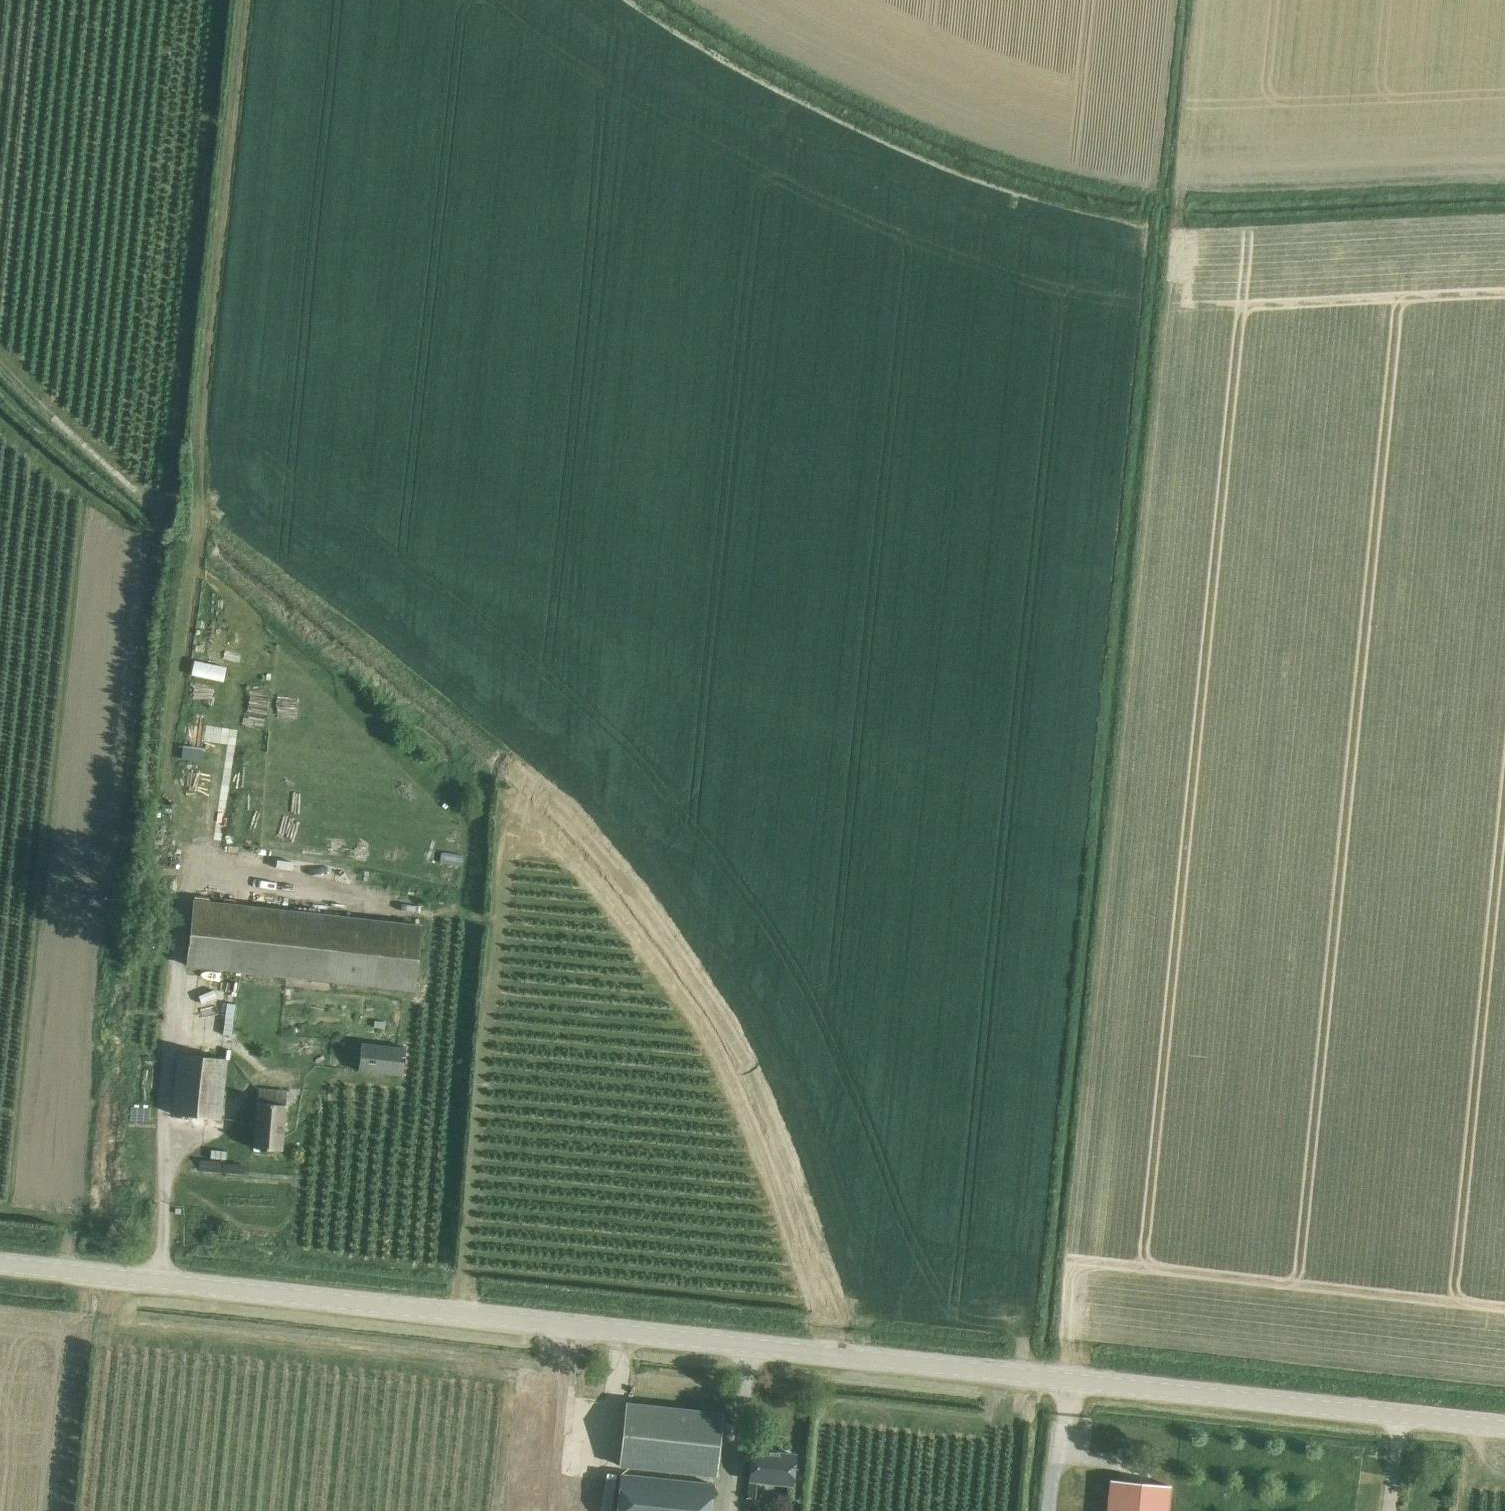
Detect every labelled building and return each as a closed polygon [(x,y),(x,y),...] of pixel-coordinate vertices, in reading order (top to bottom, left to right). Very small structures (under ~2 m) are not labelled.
[(419,988),(428,922),(207,892),(198,958),(419,988)] [(409,1072),(413,1045),(368,1039),(365,1066),(409,1072)] [(185,1052),(177,1112),(224,1118),(232,1058),(185,1052)] [(285,1148),(290,1103),(262,1100),(257,1145),(285,1148)] [(628,1402),(621,1466),(713,1476),(720,1412),(628,1402)] [(752,1450),(749,1481),(748,1499),(755,1500),(757,1482),(792,1485),(795,1455),(752,1450)] [(713,1484),(621,1474),(620,1482),(600,1480),(596,1510),(710,1510),(713,1484)] [(1107,1510),(1167,1510),(1170,1485),(1110,1479),(1107,1510)] [(1394,1510),(1407,1510),(1408,1499),(1395,1498),(1394,1510)]
